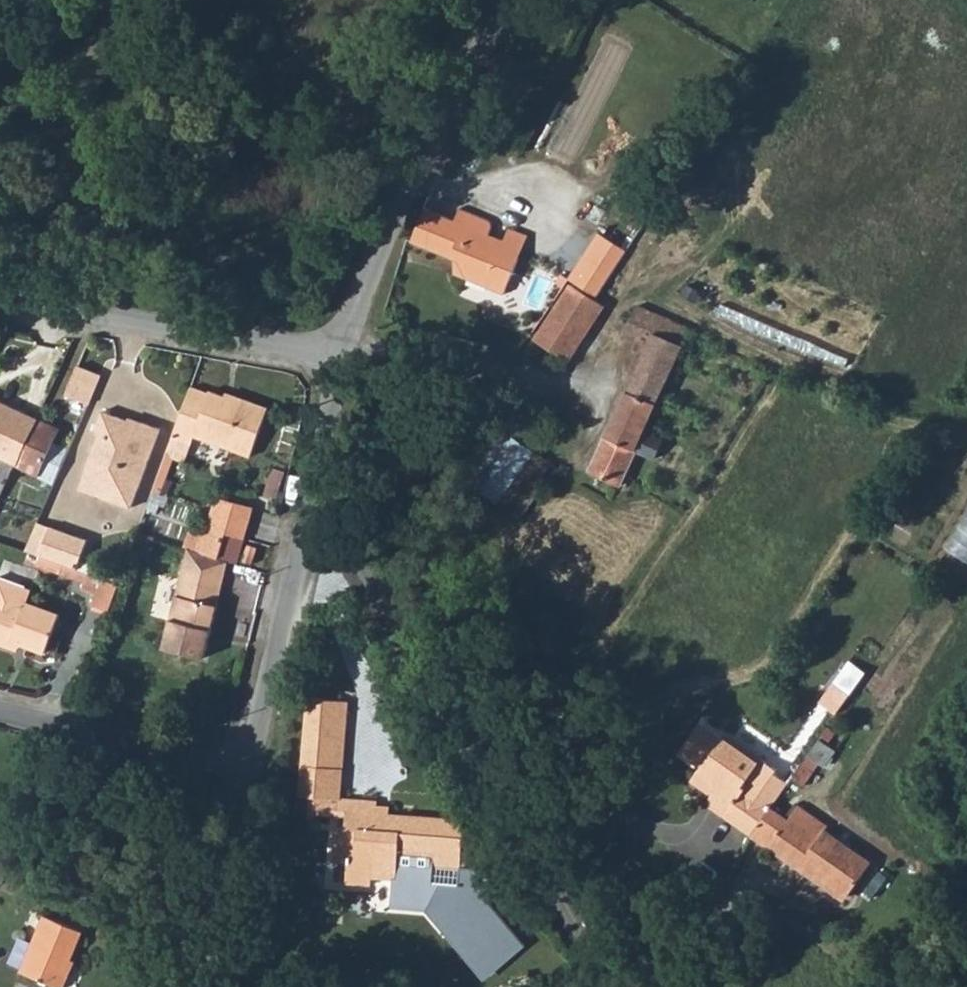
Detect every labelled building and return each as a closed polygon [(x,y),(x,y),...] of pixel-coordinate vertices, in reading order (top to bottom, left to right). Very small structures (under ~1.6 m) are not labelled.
[(457,263),(459,264),(462,282),(502,298),(518,262),(485,248),(489,238),(492,229),(486,223),(457,211),(452,223),(422,210),(408,243),(457,263)] [(485,248),(518,262),(527,240),(509,232),(503,244),(489,238),(485,248)] [(569,286),(596,304),(603,293),(620,266),(626,257),(597,239),(569,286)] [(452,277),(462,282),(459,264),(457,263),(452,277)] [(571,292),(536,347),(569,369),(605,314),(571,292)] [(593,467),(595,468),(620,480),(621,478),(631,457),(649,464),(657,448),(640,439),(688,333),(635,308),(623,336),(647,348),(593,467)] [(67,396),(89,406),(101,378),(79,369),(67,396)] [(174,436),(194,443),(197,435),(252,456),(270,409),(236,396),(235,399),(213,391),(211,393),(193,386),(174,436)] [(4,460),(0,469),(0,505),(17,467),(55,484),(69,451),(56,444),(62,430),(0,402),(0,459),(4,460)] [(81,475),(85,484),(104,491),(102,497),(132,508),(159,434),(139,427),(134,429),(97,416),(91,435),(93,441),(81,475)] [(462,506),(501,524),(519,482),(527,466),(489,448),(462,506)] [(501,524),(526,536),(552,479),(527,466),(519,482),(501,524)] [(590,478),(614,490),(615,490),(620,480),(595,468),(590,478)] [(200,553),(217,559),(225,536),(242,541),(252,510),(219,499),(200,553)] [(945,549),(966,561),(966,508),(945,549)] [(26,550),(40,555),(78,569),(89,540),(39,521),(26,550)] [(255,550),(246,546),(240,563),(249,566),(255,550)] [(200,553),(190,549),(185,566),(226,577),(230,563),(217,559),(200,553)] [(163,649),(203,660),(221,593),(226,577),(185,566),(163,649)] [(257,585),(261,574),(237,566),(233,577),(257,585)] [(120,585),(103,578),(94,604),(111,611),(120,585)] [(15,643),(23,646),(48,654),(60,616),(27,605),(31,591),(0,581),(0,645),(13,649),(15,643)] [(13,649),(21,652),(23,646),(15,643),(13,649)] [(833,717),(846,698),(828,687),(815,706),(833,717)] [(300,714),(339,712),(341,700),(302,696),(300,714)] [(292,792),(307,794),(325,795),(332,733),(338,728),(339,712),(300,714),(292,792)] [(677,758),(697,772),(698,771),(683,761),(682,754),(695,734),(703,732),(718,742),(718,741),(698,727),(677,758)] [(754,766),(718,741),(718,742),(703,732),(695,734),(682,754),(683,761),(698,771),(697,772),(710,781),(710,782),(714,793),(710,798),(707,803),(710,810),(751,840),(769,812),(786,787),(771,777),(773,774),(757,762),(754,766)] [(721,738),(718,741),(754,766),(757,762),(721,738)] [(790,781),(801,788),(816,766),(821,770),(833,752),(817,741),(790,781)] [(689,784),(710,798),(714,793),(707,787),(710,782),(710,781),(697,772),(689,784)] [(305,808),(339,811),(341,797),(325,795),(307,794),(305,808)] [(339,811),(338,829),(328,828),(325,862),(339,864),(337,884),(362,886),(363,879),(386,881),(385,903),(420,906),(479,982),(517,952),(480,904),(490,896),(475,876),(451,873),(456,824),(370,815),(372,800),(341,797),(339,811)] [(789,825),(813,841),(824,825),(800,809),(789,825)] [(751,840),(794,869),(813,841),(789,825),(769,812),(751,840)] [(794,869),(799,872),(803,866),(852,897),(874,864),(828,834),(831,829),(824,825),(813,841),(794,869)] [(57,986),(60,986),(67,969),(64,967),(78,929),(40,914),(17,971),(57,986)]
